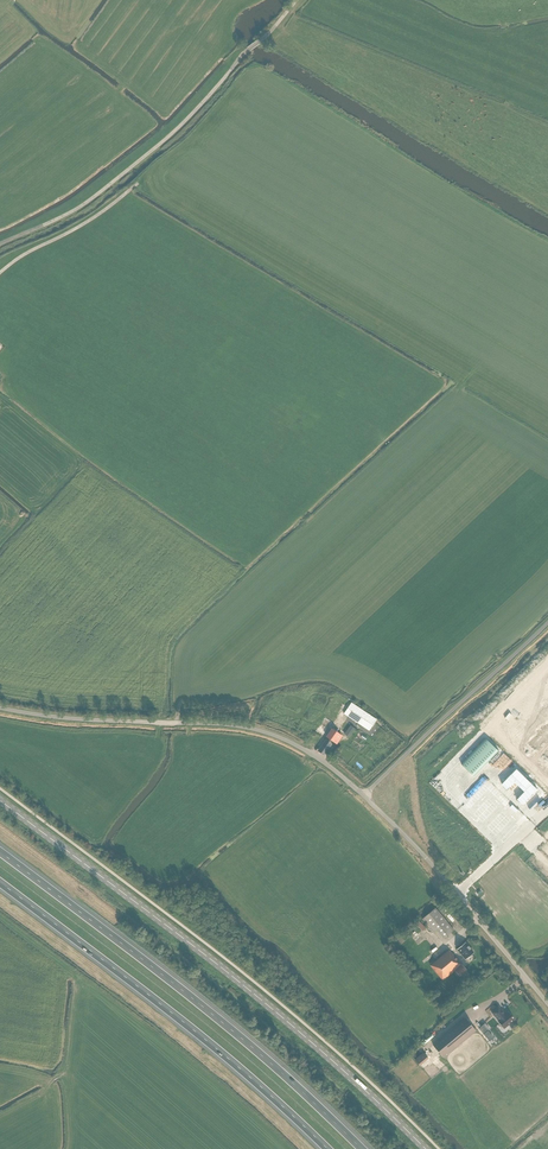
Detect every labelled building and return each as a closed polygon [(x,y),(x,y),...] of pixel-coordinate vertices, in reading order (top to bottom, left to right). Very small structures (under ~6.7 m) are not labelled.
[(344,714),(369,731),(377,720),(352,703),(344,714)] [(347,730),(344,734),(346,735),(349,738),(355,729),(350,725),(347,730)] [(326,740),(319,751),(324,755),(327,750),(328,751),(331,747),(330,747),(332,744),(330,742),(331,740),(336,744),(342,736),(332,729),(327,737),(328,738),(327,740),(326,740)] [(444,938),(454,930),(436,908),(423,919),(433,932),(437,929),(444,938)] [(468,957),(473,952),(466,943),(460,948),(458,950),(465,959),(468,957)] [(460,964),(448,950),(430,966),(442,980),(460,964)] [(460,976),(466,970),(461,966),(456,971),(460,976)] [(506,1015),(499,1007),(492,1013),(499,1021),(498,1021),(504,1028),(514,1020),(513,1018),(513,1017),(512,1016),(512,1017),(508,1013),(506,1015)] [(443,1057),(476,1030),(466,1019),(433,1046),(443,1057)] [(493,1038),(483,1026),(479,1029),(489,1041),(490,1041),(489,1041),(493,1038)] [(414,1060),(420,1066),(428,1059),(423,1052),(414,1060)]
